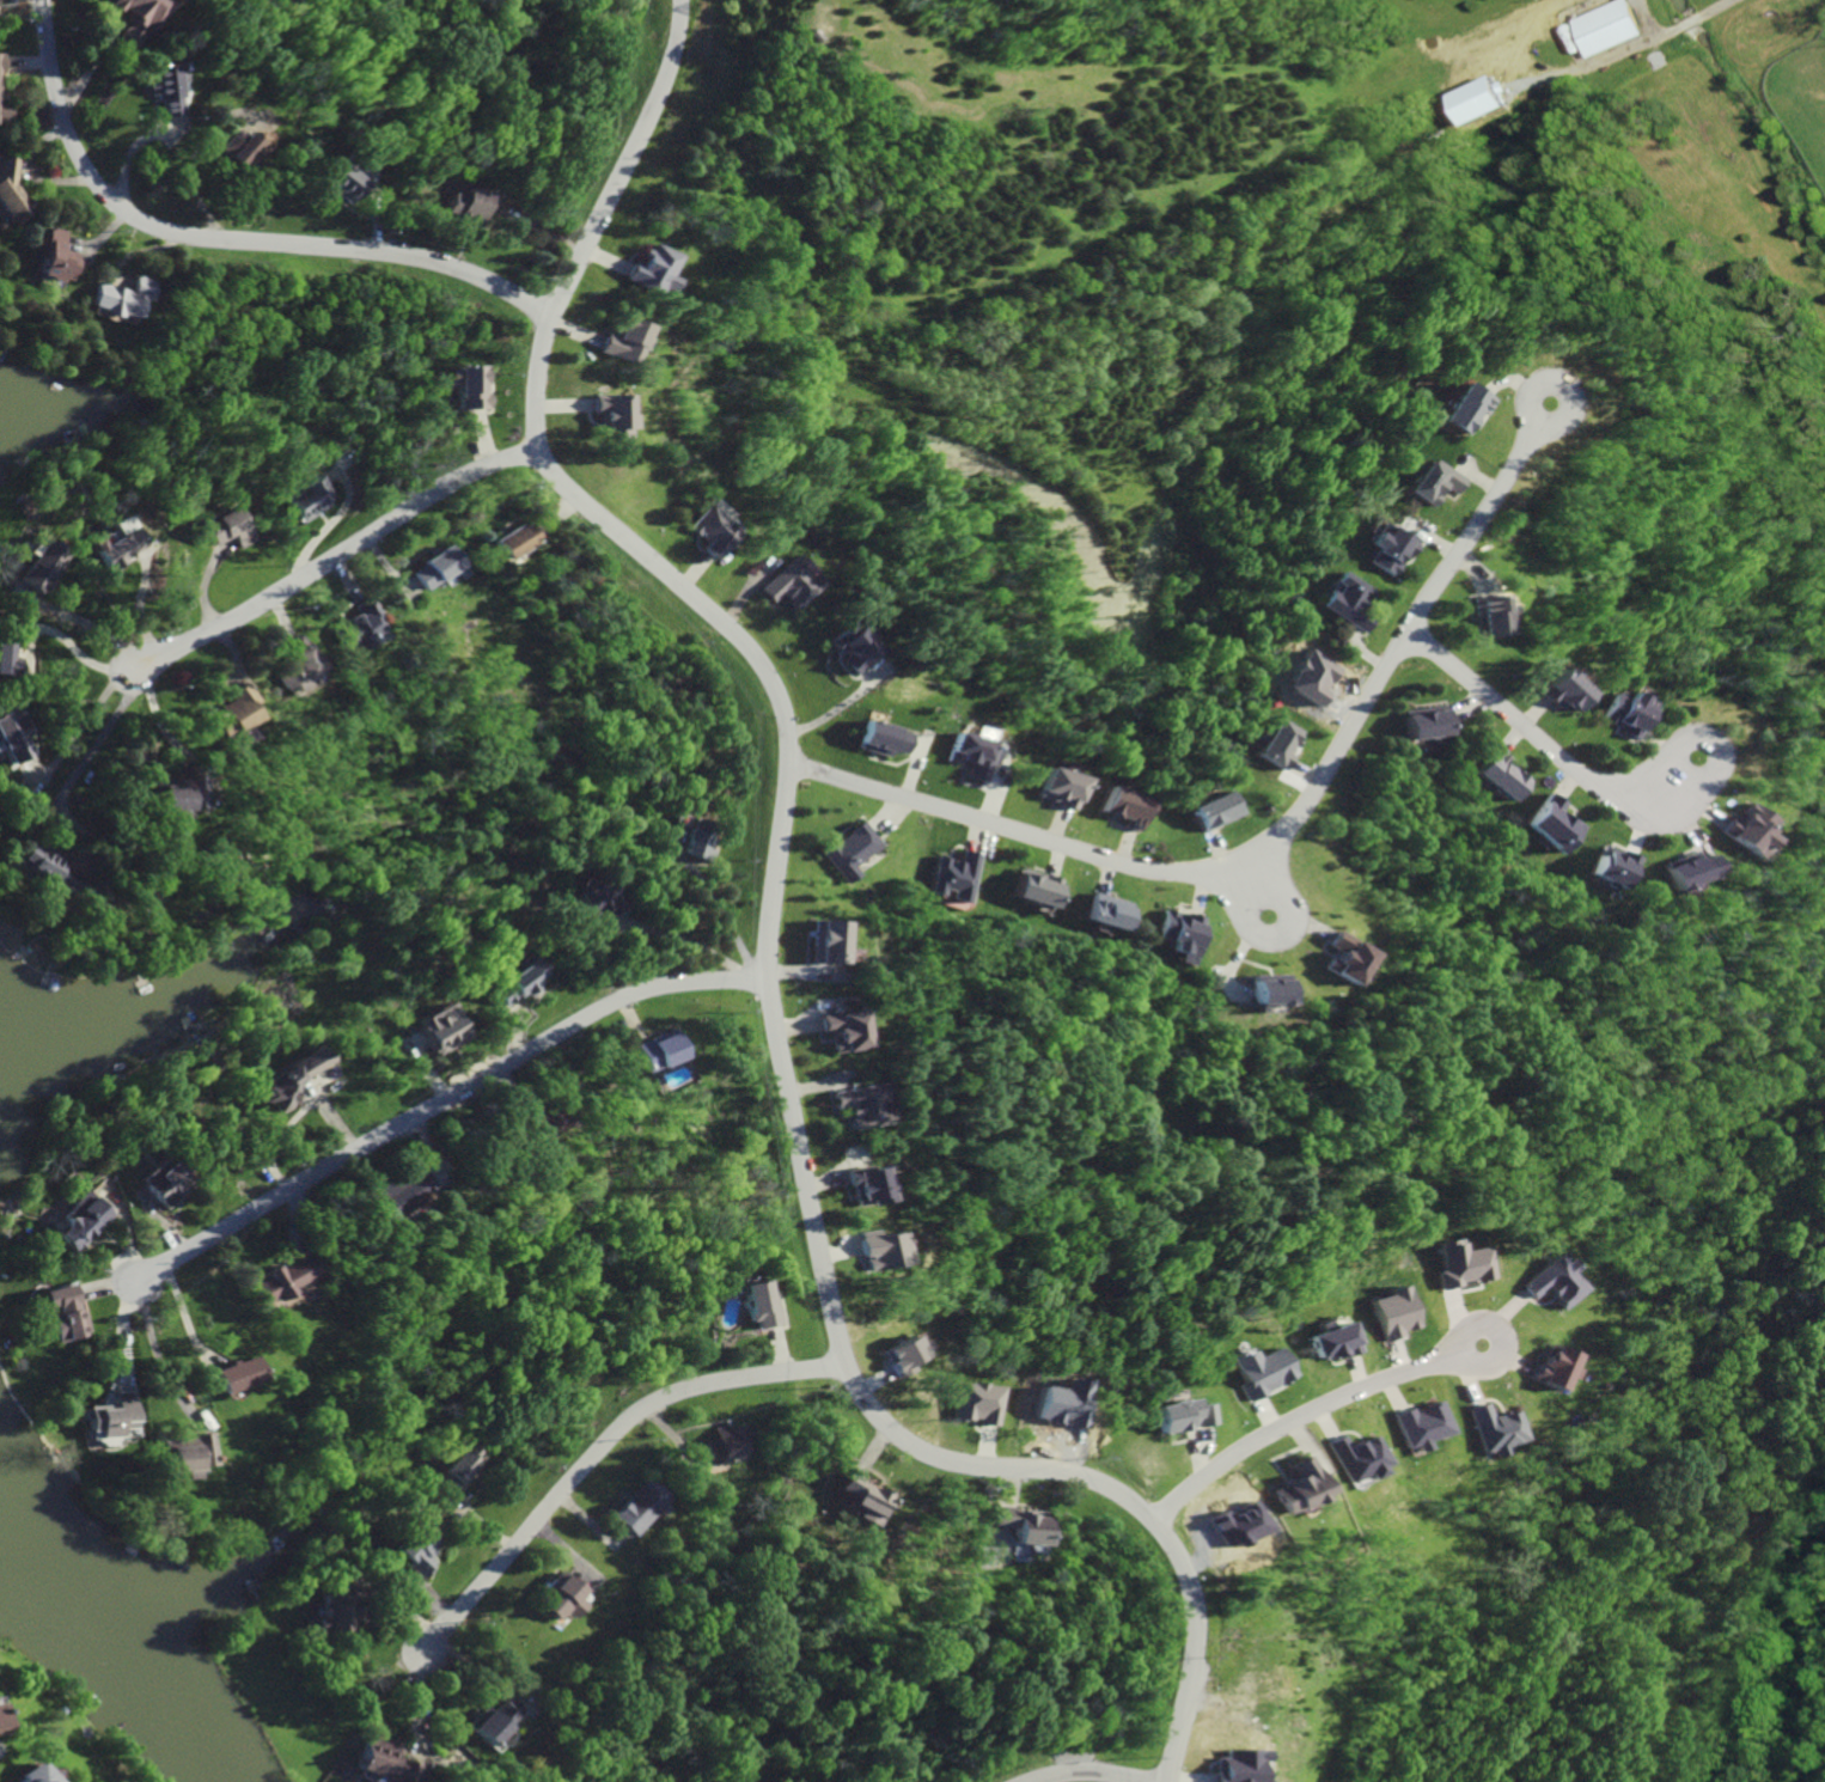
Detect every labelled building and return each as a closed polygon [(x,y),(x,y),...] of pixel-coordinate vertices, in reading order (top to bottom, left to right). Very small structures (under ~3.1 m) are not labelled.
[(108,40),(129,53),(161,0),(97,0),(93,7),(119,23),(108,40)] [(1630,0),(1623,0),(1573,21),(1589,59),(1645,36),(1630,0)] [(172,114),(165,63),(138,67),(142,95),(148,94),(151,117),(172,114)] [(253,150),(222,128),(206,150),(236,172),(253,150)] [(337,192),(348,198),(356,180),(328,166),(317,189),(335,197),(337,192)] [(476,220),(480,194),(456,190),(455,195),(443,193),(440,214),(476,220)] [(61,231),(42,227),(30,275),(65,285),(72,255),(56,251),(61,231)] [(667,254),(639,245),(631,265),(622,262),(615,282),(650,294),(652,289),(661,292),(665,279),(659,277),(667,254)] [(91,284),(85,310),(133,320),(137,301),(147,303),(152,280),(133,275),(129,292),(91,284)] [(596,334),(590,355),(624,363),(633,326),(610,320),(606,337),(596,334)] [(451,368),(452,407),(484,407),(484,392),(478,392),(477,368),(451,368)] [(1434,422),(1458,436),(1472,411),(1480,416),(1488,401),(1456,383),(1434,422)] [(617,396),(584,395),(584,418),(591,418),(591,438),(620,439),(620,416),(617,416),(617,396)] [(1421,459),(1401,493),(1426,507),(1437,488),(1450,496),(1459,480),(1421,459)] [(315,476),(329,498),(325,501),(329,506),(303,523),(287,501),(299,493),(297,488),(315,476)] [(700,544),(695,549),(707,560),(733,533),(703,505),(682,527),(700,544)] [(205,546),(232,538),(236,549),(248,545),(236,507),(197,520),(205,546)] [(144,551),(127,515),(110,524),(113,531),(86,543),(100,572),(144,551)] [(527,541),(516,522),(480,542),(491,561),(527,541)] [(1368,545),(1377,550),(1368,563),(1394,579),(1416,544),(1382,523),(1368,545)] [(41,597),(65,552),(41,538),(17,584),(41,597)] [(453,569),(441,549),(404,569),(415,590),(453,569)] [(804,570),(790,556),(753,591),(766,605),(777,595),(793,612),(818,588),(802,571),(804,570)] [(1360,635),(1369,621),(1357,613),(1371,593),(1339,571),(1331,582),(1335,584),(1319,607),(1360,635)] [(1500,637),(1498,597),(1473,599),(1474,638),(1500,637)] [(360,637),(373,631),(367,617),(373,614),(366,600),(348,608),(351,614),(324,627),(335,651),(347,645),(351,652),(364,646),(360,637)] [(850,677),(874,651),(859,638),(863,634),(852,624),(844,632),(837,626),(821,644),(830,653),(833,649),(841,657),(835,664),(850,677)] [(269,672),(282,695),(314,676),(291,635),(273,646),(283,665),(269,672)] [(18,679),(19,659),(12,659),(13,644),(0,643),(0,678),(18,679)] [(1570,714),(1586,696),(1555,671),(1536,695),(1550,707),(1555,702),(1570,714)] [(239,728),(252,720),(244,705),(249,702),(238,684),(220,694),(225,702),(201,716),(221,752),(245,739),(239,728)] [(1626,700),(1612,694),(1600,720),(1622,730),(1620,735),(1635,742),(1653,703),(1629,692),(1626,700)] [(21,727),(28,724),(19,705),(0,714),(0,747),(9,766),(34,754),(21,727)] [(1401,741),(1443,737),(1440,707),(1398,711),(1401,741)] [(1283,754),(1292,731),(1268,720),(1251,758),(1280,771),(1286,755),(1283,754)] [(889,756),(890,751),(907,755),(911,733),(863,722),(857,748),(889,756)] [(963,780),(980,785),(986,765),(992,766),(996,752),(984,749),(986,742),(953,733),(945,761),(967,767),(963,780)] [(1502,804),(1519,785),(1497,765),(1503,758),(1491,749),(1469,775),(1502,804)] [(1078,780),(1069,811),(1051,806),(1052,802),(1031,797),(1039,769),(1078,780)] [(176,823),(181,788),(161,785),(162,780),(153,778),(151,795),(146,795),(143,809),(165,812),(164,821),(176,823)] [(1095,815),(1122,820),(1121,830),(1138,832),(1144,797),(1099,790),(1095,815)] [(1196,831),(1233,819),(1226,794),(1188,806),(1196,831)] [(1551,856),(1574,829),(1561,818),(1557,822),(1549,816),(1556,806),(1543,795),(1516,828),(1551,856)] [(1740,860),(1754,843),(1747,836),(1758,824),(1735,805),(1729,812),(1732,814),(1725,824),(1720,820),(1709,834),(1740,860)] [(817,853),(839,886),(853,876),(847,867),(877,847),(860,823),(817,853)] [(710,865),(715,852),(707,849),(711,839),(686,830),(677,853),(710,865)] [(26,842),(13,869),(68,894),(80,867),(26,842)] [(1612,892),(1628,860),(1595,844),(1580,877),(1612,892)] [(970,856),(954,853),(952,863),(928,858),(919,894),(931,897),(932,890),(942,893),(940,902),(959,906),(970,856)] [(1654,869),(1662,891),(1707,874),(1699,858),(1685,863),(1683,858),(1654,869)] [(1004,899),(1045,910),(1053,881),(1012,869),(1004,899)] [(619,913),(609,881),(573,893),(584,925),(619,913)] [(1127,903),(1088,894),(1081,923),(1120,933),(1127,903)] [(1201,920),(1190,958),(1185,957),(1183,965),(1173,962),(1176,954),(1167,952),(1170,942),(1154,938),(1161,911),(1172,915),(1171,920),(1182,923),(1184,915),(1201,920)] [(830,965),(831,924),(806,923),(805,965),(830,965)] [(1316,947),(1324,952),(1313,971),(1339,987),(1359,954),(1324,933),(1316,947)] [(534,985),(534,984),(544,976),(531,959),(487,991),(501,1009),(534,985)] [(1243,1006),(1276,1007),(1277,977),(1243,976),(1243,1006)] [(415,1020),(431,1056),(466,1040),(450,1004),(415,1020)] [(809,1018),(812,1035),(820,1034),(823,1055),(853,1050),(847,1012),(809,1018)] [(628,1046),(639,1075),(681,1059),(675,1042),(672,1043),(668,1032),(628,1046)] [(258,1104),(279,1108),(283,1106),(294,1108),(299,1082),(332,1066),(324,1050),(270,1076),(268,1087),(260,1091),(258,1104)] [(824,1092),(825,1110),(839,1109),(841,1119),(842,1119),(843,1130),(872,1127),(868,1088),(824,1092)] [(135,1179),(161,1208),(185,1187),(160,1157),(135,1179)] [(362,1197),(374,1220),(429,1191),(417,1168),(362,1197)] [(847,1209),(876,1205),(872,1169),(837,1173),(839,1190),(844,1189),(847,1209)] [(53,1232),(70,1252),(110,1216),(88,1190),(57,1217),(63,1224),(53,1232)] [(897,1266),(894,1231),(869,1234),(869,1231),(850,1233),(852,1255),(857,1254),(858,1269),(897,1266)] [(1431,1242),(1437,1270),(1432,1271),(1436,1289),(1486,1278),(1479,1245),(1457,1250),(1454,1237),(1431,1242)] [(271,1268),(269,1263),(254,1270),(258,1279),(243,1285),(252,1305),(285,1291),(282,1286),(310,1275),(302,1255),(271,1268)] [(1520,1286),(1528,1296),(1538,1287),(1551,1300),(1548,1304),(1555,1311),(1579,1288),(1564,1274),(1570,1268),(1563,1259),(1557,1265),(1550,1258),(1520,1286)] [(775,1324),(766,1278),(736,1284),(746,1330),(775,1324)] [(1411,1330),(1397,1284),(1379,1289),(1381,1295),(1365,1299),(1377,1340),(1411,1330)] [(39,1290),(42,1306),(55,1304),(56,1314),(46,1316),(50,1341),(87,1335),(83,1311),(78,1312),(74,1285),(39,1290)] [(1302,1336),(1314,1364),(1352,1347),(1340,1319),(1302,1336)] [(904,1343),(900,1334),(872,1349),(883,1370),(919,1351),(913,1339),(904,1343)] [(1225,1358),(1239,1383),(1235,1385),(1243,1400),(1287,1377),(1271,1346),(1251,1357),(1245,1347),(1225,1358)] [(1550,1392),(1555,1379),(1561,1381),(1564,1372),(1560,1371),(1565,1359),(1543,1349),(1528,1384),(1550,1392)] [(256,1379),(248,1356),(206,1370),(215,1394),(256,1379)] [(947,1419),(975,1421),(975,1425),(993,1425),(995,1385),(948,1383),(947,1419)] [(83,1407),(83,1431),(94,1431),(94,1438),(117,1437),(117,1429),(132,1429),(131,1392),(110,1392),(111,1406),(83,1407)] [(1149,1409),(1155,1434),(1190,1426),(1191,1429),(1208,1424),(1202,1405),(1186,1409),(1184,1399),(1149,1409)] [(1397,1452),(1416,1446),(1415,1440),(1438,1434),(1429,1402),(1401,1410),(1401,1409),(1386,1413),(1397,1452)] [(1458,1404),(1463,1448),(1473,1447),(1475,1453),(1488,1452),(1487,1441),(1502,1440),(1499,1408),(1483,1410),(1484,1414),(1476,1415),(1475,1402),(1458,1404)] [(704,1429),(707,1458),(741,1454),(738,1425),(704,1429)] [(156,1441),(158,1471),(210,1468),(207,1433),(189,1434),(189,1439),(156,1441)] [(1337,1484),(1358,1476),(1379,1468),(1366,1435),(1339,1446),(1335,1436),(1321,1442),(1337,1484)] [(441,1477),(431,1489),(444,1500),(483,1459),(465,1443),(437,1473),(441,1477)] [(1294,1458),(1311,1494),(1301,1499),(1302,1503),(1293,1508),(1292,1505),(1272,1514),(1262,1493),(1271,1488),(1269,1483),(1275,1481),(1276,1483),(1283,1479),(1277,1466),(1294,1458)] [(852,1518),(872,1527),(888,1495),(842,1473),(834,1488),(849,1495),(845,1504),(856,1510),(852,1518)] [(657,1501),(636,1482),(602,1518),(623,1537),(657,1501)] [(1039,1545),(1041,1512),(990,1510),(989,1527),(1007,1527),(1007,1543),(1039,1545)] [(431,1563),(422,1555),(433,1543),(414,1526),(390,1553),(417,1578),(431,1563)] [(544,1620),(553,1611),(561,1618),(573,1604),(565,1597),(571,1590),(550,1572),(524,1602),(544,1620)] [(480,1708),(459,1728),(477,1746),(513,1712),(499,1697),(484,1711),(480,1708)] [(413,1765),(391,1759),(395,1745),(359,1735),(350,1770),(387,1780),(387,1781),(408,1781),(413,1765)] [(1213,1749),(1213,1758),(1204,1758),(1204,1781),(1250,1781),(1251,1776),(1240,1776),(1241,1761),(1247,1761),(1248,1750),(1213,1749)] [(16,1760),(0,1775),(0,1778),(3,1780),(1,1781),(37,1781),(16,1760)]
